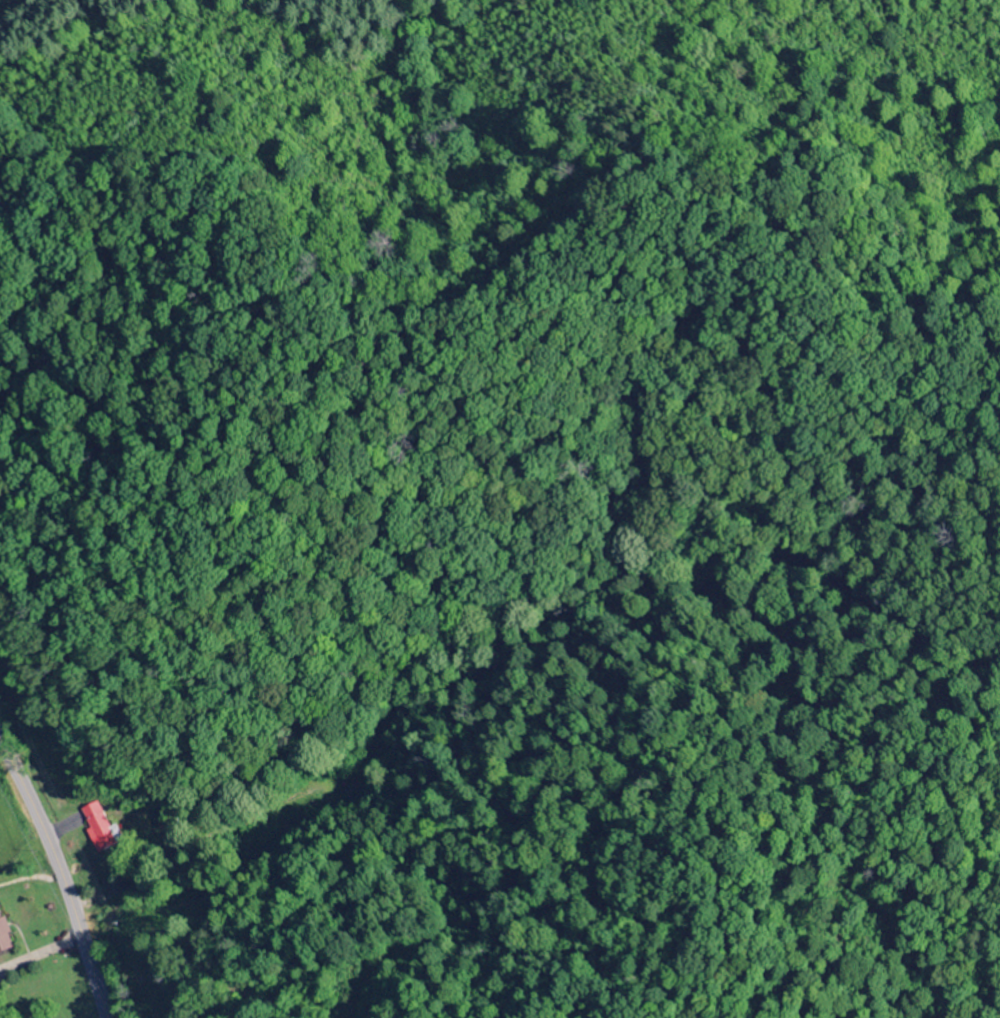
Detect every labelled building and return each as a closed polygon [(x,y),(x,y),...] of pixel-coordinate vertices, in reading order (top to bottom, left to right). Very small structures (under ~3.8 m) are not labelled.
[(80,809),(88,830),(86,830),(95,854),(116,846),(112,838),(120,835),(116,825),(108,828),(98,802),(80,809)] [(7,934),(8,934),(0,913),(0,953),(12,949),(7,934)]
